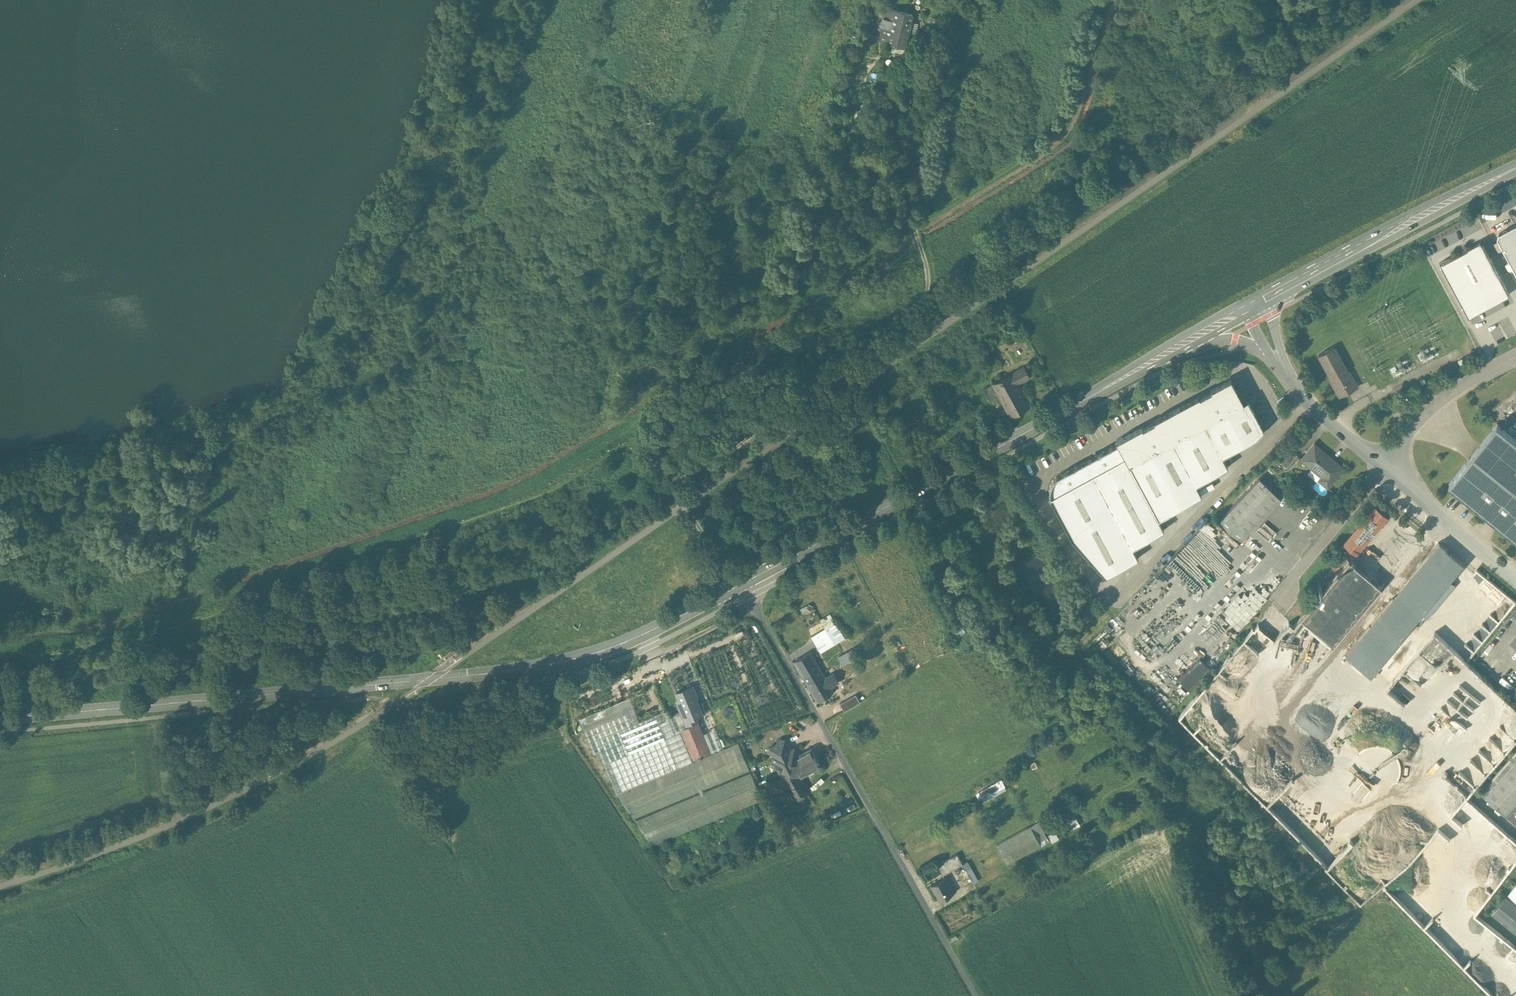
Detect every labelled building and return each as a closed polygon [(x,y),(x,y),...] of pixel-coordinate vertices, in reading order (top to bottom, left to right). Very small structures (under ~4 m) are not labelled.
[(912,13),(880,6),(872,39),(888,42),(895,44),(905,46),(909,31),(911,21),(912,13)] [(917,23),(911,21),(909,31),(915,32),(917,23)] [(895,44),(888,42),(887,45),(885,45),(885,46),(884,46),(883,50),(894,52),(894,51),(895,44)] [(905,46),(895,44),(894,51),(903,53),(905,46)] [(1499,233),(1498,236),(1506,251),(1515,246),(1515,224),(1499,233)] [(1510,293),(1481,240),(1439,263),(1468,316),(1510,293)] [(1506,251),(1515,270),(1515,246),(1506,251)] [(1347,371),(1334,346),(1318,354),(1332,379),(1347,371)] [(1023,367),(1011,373),(1017,384),(1029,377),(1023,367)] [(1332,379),(1330,380),(1339,397),(1357,387),(1348,371),(1347,371),(1332,379)] [(1017,384),(1011,373),(993,383),(999,394),(1010,415),(1028,405),(1017,384)] [(1050,495),(1056,507),(1072,537),(1105,573),(1138,556),(1132,545),(1164,528),(1158,517),(1201,494),(1196,484),(1228,466),(1222,456),(1254,439),(1264,429),(1247,398),(1243,401),(1240,396),(1239,397),(1230,379),(1123,436),(1122,435),(1115,439),(1117,441),(1058,472),(1053,477),(1050,482),(1049,489),(1050,495)] [(993,383),(983,388),(989,400),(999,394),(993,383)] [(1449,482),(1515,536),(1515,436),(1498,422),(1449,482)] [(1343,469),(1314,444),(1301,460),(1321,477),(1319,480),(1328,487),(1343,469)] [(1289,448),(1278,460),(1286,467),(1297,455),(1289,448)] [(1260,478),(1218,521),(1240,542),(1281,498),(1260,478)] [(1375,508),(1355,531),(1366,540),(1386,517),(1375,508)] [(1439,543),(1409,578),(1427,594),(1435,600),(1450,581),(1465,564),(1439,543)] [(1380,587),(1348,560),(1301,617),(1333,644),(1380,587)] [(1427,594),(1409,578),(1345,654),(1370,675),(1423,613),(1416,607),(1427,594)] [(1435,600),(1427,594),(1416,607),(1423,613),(1428,617),(1455,585),(1450,581),(1435,600)] [(1257,625),(1245,638),(1259,651),(1272,638),(1257,625)] [(825,638),(815,643),(820,652),(834,644),(825,629),(821,631),(825,638)] [(821,631),(811,637),(815,643),(825,638),(821,631)] [(811,653),(794,662),(803,677),(802,677),(816,701),(833,691),(830,686),(837,682),(833,674),(826,678),(819,667),(811,653)] [(1199,655),(1177,677),(1187,688),(1209,666),(1199,655)] [(693,686),(676,693),(680,702),(677,703),(681,712),(681,711),(685,721),(695,717),(703,714),(695,696),(697,696),(693,686)] [(855,694),(840,703),(844,711),(860,702),(855,694)] [(665,710),(634,723),(629,712),(584,730),(594,754),(600,752),(617,793),(694,761),(693,759),(681,729),(687,726),(685,721),(681,711),(681,712),(680,712),(668,717),(665,710)] [(695,717),(685,721),(687,726),(681,729),(693,759),(710,752),(697,722),(695,717)] [(1515,736),(1515,720),(1511,725),(1514,728),(1510,733),(1501,724),(1479,747),(1483,751),(1475,760),(1484,769),(1500,752),(1501,752),(1515,736)] [(715,729),(704,733),(711,751),(722,747),(715,729)] [(782,741),(769,748),(774,756),(786,749),(782,741)] [(738,743),(617,794),(634,818),(749,770),(738,743)] [(790,756),(788,757),(790,761),(783,765),(787,772),(795,768),(794,767),(816,755),(811,748),(797,756),(795,753),(790,756)] [(786,749),(774,756),(777,762),(781,761),(788,757),(790,756),(786,749)] [(816,755),(794,767),(795,768),(787,772),(792,780),(799,776),(800,777),(821,766),(816,755)] [(1486,795),(1515,821),(1515,760),(1486,795)] [(792,780),(787,772),(782,775),(789,787),(801,780),(800,777),(799,776),(792,780)] [(636,821),(653,845),(762,799),(751,773),(636,821)] [(801,780),(789,787),(796,798),(808,791),(801,780)] [(1003,781),(976,791),(980,801),(1006,791),(1003,781)] [(1066,818),(1071,829),(1080,825),(1075,814),(1066,818)] [(1029,825),(995,844),(1007,865),(1041,846),(1029,825)] [(700,845),(693,848),(696,858),(704,855),(700,845)] [(956,854),(936,864),(942,875),(962,864),(956,854)] [(995,862),(969,876),(975,887),(1001,872),(995,862)] [(945,877),(931,884),(939,900),(955,892),(952,886),(950,887),(945,877)] [(1507,895),(1494,911),(1515,929),(1515,903),(1507,895)]
